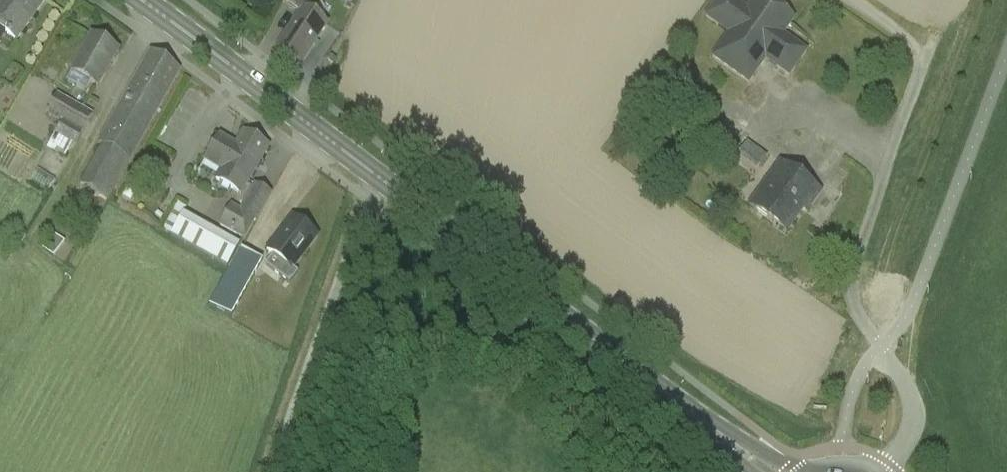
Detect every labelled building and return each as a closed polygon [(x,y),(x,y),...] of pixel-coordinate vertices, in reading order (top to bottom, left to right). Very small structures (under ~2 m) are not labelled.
[(15,40),(44,0),(0,0),(0,29),(15,40)] [(301,64),(327,24),(305,9),(311,0),(287,0),(285,3),(298,12),(275,47),(301,64)] [(734,0),(716,0),(704,16),(729,33),(712,57),(748,83),(765,59),(789,76),(806,51),(782,34),(794,18),(768,0),(752,0),(746,9),(734,0)] [(91,35),(71,70),(97,85),(117,50),(91,35)] [(149,52),(98,142),(103,144),(80,186),(106,201),(180,69),(149,52)] [(94,114),(57,94),(46,114),(62,123),(50,143),(69,154),(74,145),(76,146),(94,114)] [(219,136),(204,160),(220,170),(215,180),(239,195),(268,146),(243,132),(235,146),(219,136)] [(785,232),(801,209),(804,212),(819,191),(780,163),(765,183),(769,185),(752,208),(785,232)] [(255,184),(240,210),(231,205),(219,227),(244,241),(245,239),(246,239),(255,223),(257,224),(273,194),(255,184)] [(124,198),(131,202),(136,195),(128,190),(124,198)] [(178,204),(162,230),(172,236),(187,209),(178,204)] [(292,216),(266,250),(292,269),(318,236),(292,216)] [(202,253),(215,261),(228,238),(215,231),(202,253)] [(54,258),(65,243),(53,234),(42,248),(54,258)] [(240,249),(209,305),(230,317),(261,260),(240,249)]
